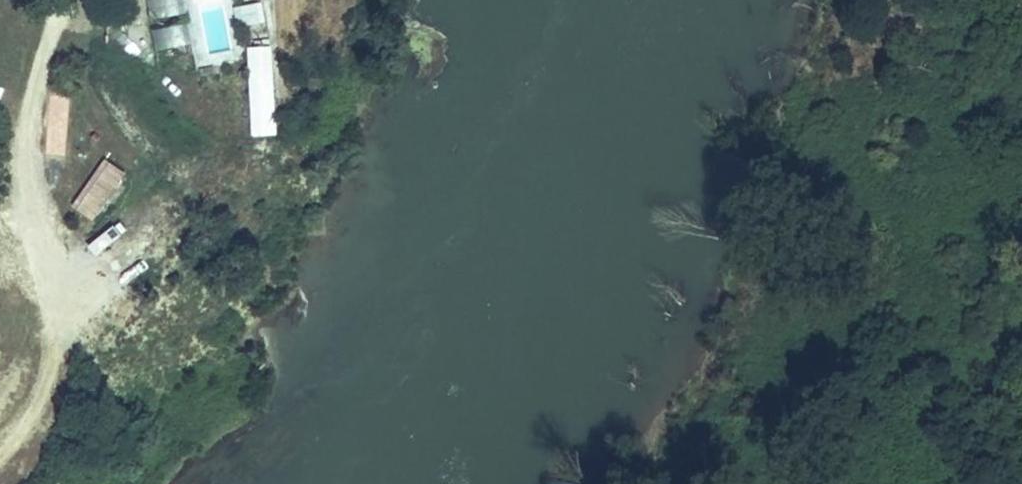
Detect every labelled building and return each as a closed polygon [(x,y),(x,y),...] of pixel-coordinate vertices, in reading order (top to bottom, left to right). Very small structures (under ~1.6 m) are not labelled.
[(239,2),(245,27),(268,22),(263,0),(251,0),(239,2)] [(158,60),(195,54),(189,22),(152,29),(158,60)] [(136,67),(153,61),(140,24),(124,30),(136,67)] [(256,135),(283,132),(274,43),(246,46),(256,135)] [(95,222),(128,172),(105,157),(72,207),(95,222)]
